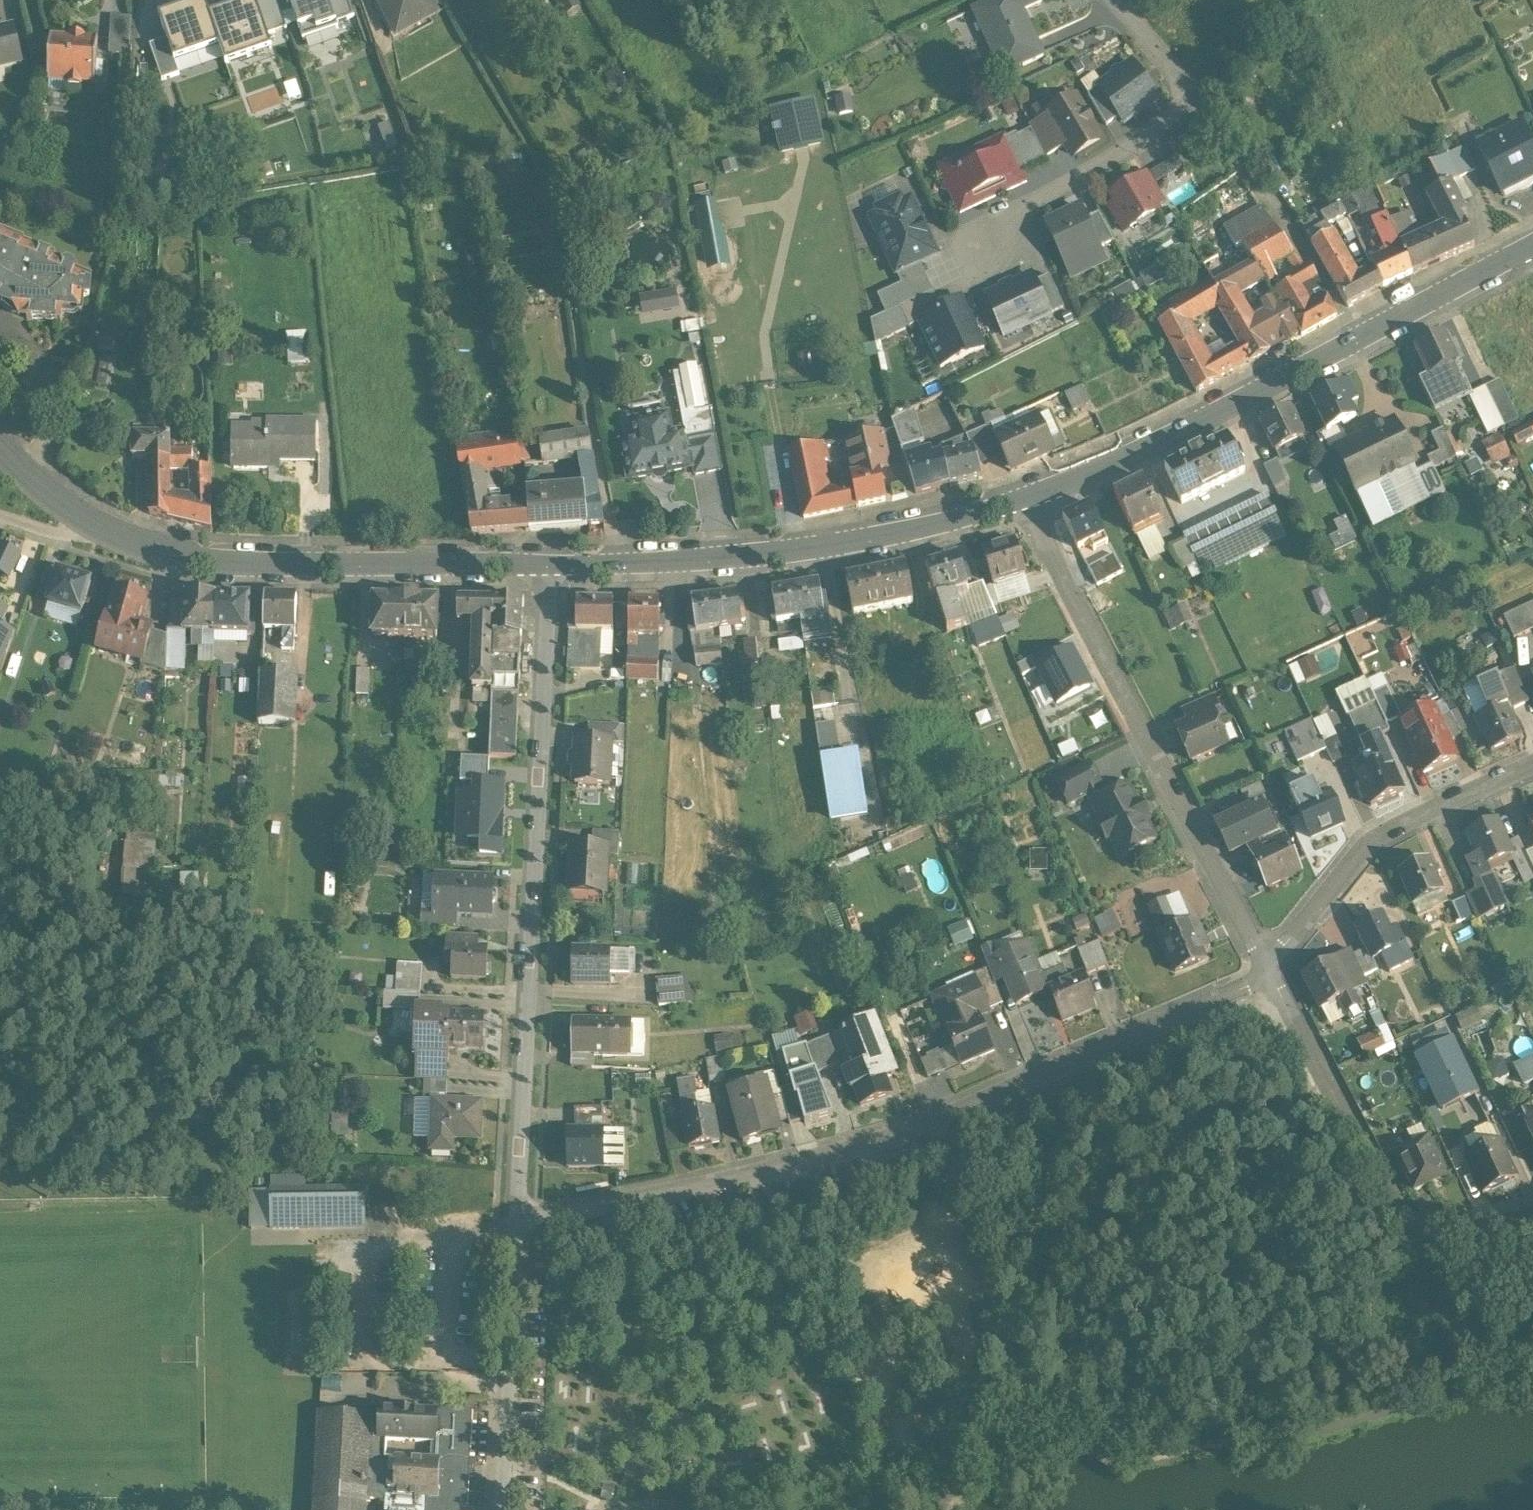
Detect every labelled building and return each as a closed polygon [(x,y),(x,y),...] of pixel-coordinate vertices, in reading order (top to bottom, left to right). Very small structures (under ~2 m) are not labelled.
[(322,6),(325,14),(343,7),(355,3),(354,0),(320,0),(322,6)] [(355,3),(362,24),(372,19),(383,12),(376,0),(354,0),(355,3)] [(372,19),(399,67),(439,45),(414,0),(405,0),(383,12),(372,19)] [(451,0),(442,5),(452,20),(461,15),(451,0)] [(1314,5),(1308,0),(1287,0),(1304,16),(1314,5)] [(340,55),(325,14),(322,6),(288,18),(307,72),(342,60),(340,55)] [(358,48),(343,7),(325,14),(340,55),(358,48)] [(1042,30),(1033,10),(978,37),(987,55),(995,52),(1000,61),(987,67),(1001,97),(1022,88),(1024,93),(1043,84),(1023,39),(1042,30)] [(278,25),(258,32),(269,66),(290,60),(285,47),(279,29),(278,25)] [(296,43),(290,25),(279,29),(285,47),(296,43)] [(178,89),(223,74),(214,46),(209,32),(164,47),(172,70),(178,89)] [(258,32),(214,46),(223,74),(231,99),(275,84),(269,66),(258,32)] [(133,82),(135,47),(115,46),(112,82),(133,84),(133,82)] [(0,59),(0,82),(1,87),(23,82),(16,55),(0,59)] [(91,63),(74,62),(74,65),(55,64),(53,110),(72,111),(72,113),(88,114),(88,111),(98,112),(100,67),(91,66),(91,63)] [(178,89),(172,70),(155,76),(167,110),(183,105),(178,89)] [(25,88),(23,82),(1,87),(0,82),(0,94),(25,88)] [(1112,101),(1098,111),(1099,111),(1120,140),(1125,147),(1157,123),(1131,87),(1122,94),(1112,101)] [(1120,92),(1116,91),(1112,94),(1111,99),(1112,101),(1122,94),(1120,92)] [(1120,140),(1099,111),(1088,119),(1106,150),(1120,140)] [(1076,122),(1046,140),(1052,152),(1055,150),(1066,169),(1072,179),(1100,163),(1076,122)] [(813,129),(774,138),(783,177),(822,168),(813,129)] [(1052,152),(1046,140),(1029,150),(1031,153),(1045,181),(1066,169),(1055,150),(1052,152)] [(1477,166),(1500,213),(1532,196),(1532,170),(1520,144),(1477,166)] [(1045,181),(1031,153),(1018,160),(1016,157),(1003,163),(1007,173),(1019,197),(1020,199),(1020,198),(1047,185),(1045,181)] [(1003,163),(957,185),(960,193),(961,192),(962,194),(1007,173),(1003,163)] [(0,166),(0,197),(11,171),(0,166)] [(1465,166),(1446,175),(1456,198),(1475,188),(1465,166)] [(1007,173),(962,194),(961,192),(960,193),(945,200),(947,203),(944,213),(953,217),(957,226),(1019,197),(1007,173)] [(1445,175),(1427,183),(1428,184),(1429,184),(1440,205),(1449,200),(1449,201),(1456,198),(1446,175),(1445,175)] [(1165,225),(1149,197),(1138,203),(1155,231),(1165,225)] [(1440,205),(1425,212),(1442,242),(1444,241),(1460,234),(1465,232),(1449,201),(1449,200),(1440,205)] [(1138,202),(1111,218),(1121,234),(1114,239),(1123,254),(1130,250),(1131,250),(1157,234),(1155,231),(1138,203),(1138,202)] [(1375,243),(1388,238),(1373,204),(1340,221),(1343,225),(1356,253),(1368,249),(1375,243)] [(657,221),(657,241),(671,241),(672,222),(657,221)] [(911,223),(902,228),(900,222),(878,232),(881,238),(872,242),(898,299),(921,288),(920,286),(937,278),(911,223)] [(1344,260),(1356,253),(1343,225),(1301,245),(1317,272),(1337,263),(1344,260)] [(1259,229),(1224,248),(1235,268),(1242,264),(1272,247),(1259,229)] [(1080,231),(1046,247),(1065,289),(1100,273),(1099,271),(1086,243),(1080,231)] [(1460,234),(1444,241),(1447,247),(1429,256),(1439,278),(1473,264),(1460,234)] [(1114,265),(1098,237),(1086,243),(1099,271),(1114,265)] [(1388,238),(1375,243),(1382,261),(1394,254),(1395,253),(1388,238)] [(1272,247),(1242,264),(1254,284),(1259,292),(1291,273),(1274,246),(1272,247)] [(707,296),(733,291),(724,247),(699,252),(707,296)] [(1394,254),(1382,261),(1390,283),(1375,289),(1383,305),(1410,291),(1394,254)] [(26,269),(27,266),(0,255),(0,322),(20,330),(23,323),(31,324),(29,340),(39,340),(45,335),(53,336),(58,342),(64,342),(65,329),(81,331),(81,334),(84,334),(85,318),(92,319),(92,311),(93,309),(90,308),(92,303),(79,297),(79,296),(77,289),(72,287),(68,288),(57,284),(58,281),(26,269)] [(1429,256),(1405,266),(1414,290),(1439,278),(1429,256)] [(1359,302),(1337,263),(1317,272),(1346,324),(1383,305),(1375,289),(1364,301),(1359,302)] [(1291,273),(1259,292),(1263,300),(1265,303),(1273,298),(1276,302),(1301,288),(1291,273)] [(1216,280),(1205,284),(1211,302),(1223,297),(1216,280)] [(1254,284),(1213,305),(1223,321),(1237,315),(1250,307),(1263,300),(1259,292),(1254,284)] [(1301,288),(1276,302),(1283,316),(1301,304),(1315,297),(1308,284),(1301,288)] [(921,288),(898,299),(902,307),(878,318),(887,337),(901,330),(934,315),(921,288)] [(1315,297),(1301,304),(1312,324),(1325,315),(1315,297)] [(1031,298),(1011,308),(1011,309),(1005,312),(1004,311),(987,319),(1005,358),(1008,357),(1005,352),(1026,342),(1029,347),(1050,337),(1031,298)] [(1273,298),(1265,303),(1274,318),(1275,320),(1279,318),(1283,316),(1276,302),(1273,298)] [(1250,307),(1261,325),(1274,318),(1265,303),(1263,300),(1250,307)] [(1211,301),(1193,309),(1206,330),(1217,325),(1223,321),(1213,305),(1211,301)] [(1201,329),(1186,338),(1187,340),(1206,330),(1193,309),(1152,331),(1158,341),(1181,328),(1195,320),(1201,329)] [(678,314),(643,321),(646,334),(681,328),(678,314)] [(934,315),(901,330),(910,350),(920,346),(919,345),(941,335),(939,331),(941,330),(934,315)] [(1266,333),(1253,341),(1237,315),(1223,321),(1217,325),(1236,358),(1237,358),(1240,364),(1249,379),(1299,352),(1295,345),(1293,340),(1291,338),(1279,318),(1275,320),(1274,318),(1261,325),(1266,333)] [(1295,335),(1292,338),(1293,340),(1295,345),(1299,352),(1300,354),(1336,335),(1325,315),(1312,324),(1295,335)] [(1295,335),(1283,316),(1279,318),(1291,338),(1293,340),(1292,338),(1295,335)] [(1201,329),(1195,320),(1181,328),(1186,338),(1201,329)] [(941,330),(939,331),(941,335),(919,345),(920,346),(941,391),(984,371),(961,321),(941,330)] [(1186,338),(1181,328),(1158,341),(1175,371),(1193,361),(1197,358),(1187,340),(1186,338)] [(872,344),(877,366),(910,350),(901,330),(887,337),(872,344)] [(1443,350),(1413,365),(1427,392),(1418,396),(1431,422),(1469,404),(1443,350)] [(1221,359),(1199,371),(1205,381),(1210,381),(1228,371),(1221,359)] [(1199,371),(1193,361),(1175,371),(1196,410),(1216,399),(1214,397),(1205,381),(1199,371)] [(308,362),(290,362),(290,387),(308,387),(308,362)] [(1240,364),(1228,371),(1236,385),(1249,379),(1240,364)] [(864,369),(866,380),(877,378),(875,366),(864,369)] [(1228,371),(1210,381),(1205,381),(1214,397),(1236,385),(1228,371)] [(800,387),(813,386),(812,377),(800,378),(800,387)] [(704,391),(695,392),(694,388),(682,391),(683,395),(675,396),(686,454),(688,461),(717,456),(704,391)] [(1516,434),(1497,396),(1484,402),(1502,441),(1516,434)] [(1348,397),(1311,415),(1326,446),(1327,447),(1341,440),(1355,434),(1348,419),(1357,415),(1348,397)] [(1484,402),(1467,411),(1485,449),(1502,441),(1484,402)] [(1081,408),(1065,415),(1072,431),(1088,423),(1081,408)] [(1289,425),(1261,439),(1275,468),(1303,454),(1289,425)] [(915,428),(892,440),(902,465),(920,460),(925,458),(915,428)] [(978,441),(981,449),(992,445),(1007,437),(1004,432),(990,439),(989,436),(978,441)] [(1059,454),(1049,433),(1038,438),(1048,459),(1059,454)] [(669,437),(655,439),(654,438),(643,440),(644,441),(633,443),(637,463),(624,465),(631,501),(639,499),(641,500),(647,499),(648,497),(651,497),(653,505),(663,504),(668,502),(672,495),(672,493),(675,492),(677,493),(683,492),(684,490),(693,489),(692,487),(688,461),(686,454),(672,456),(669,437)] [(1392,437),(1370,447),(1383,474),(1372,479),(1380,495),(1386,492),(1387,494),(1412,482),(1413,481),(1392,437)] [(1519,444),(1525,456),(1532,452),(1532,437),(1519,444)] [(997,457),(996,457),(1002,470),(1004,474),(1010,471),(1017,487),(1053,471),(1048,459),(1038,438),(997,457)] [(1326,446),(1315,451),(1324,470),(1335,465),(1335,464),(1349,457),(1341,440),(1327,447),(1326,446)] [(256,449),(256,458),(237,458),(237,489),(284,489),(284,481),(317,481),(317,444),(269,444),(269,449),(256,449)] [(1442,444),(1429,450),(1437,467),(1425,473),(1429,480),(1430,479),(1432,482),(1455,471),(1442,444)] [(981,449),(972,453),(979,469),(983,478),(1002,470),(996,457),(997,457),(992,445),(981,449)] [(1349,457),(1335,464),(1335,465),(1356,506),(1380,495),(1372,479),(1383,474),(1370,447),(1349,457)] [(136,449),(136,457),(172,457),(172,450),(136,449)] [(1510,471),(1500,450),(1481,458),(1491,480),(1510,471)] [(883,453),(848,460),(855,494),(880,489),(880,490),(890,488),(883,453)] [(979,469),(972,453),(966,455),(971,467),(973,466),(978,481),(983,478),(979,469)] [(591,454),(541,462),(544,485),(581,480),(595,478),(591,454)] [(1059,454),(1048,459),(1053,471),(1064,465),(1059,454)] [(1228,455),(1202,468),(1200,464),(1190,469),(1191,473),(1165,485),(1181,519),(1245,489),(1228,455)] [(717,456),(688,461),(692,487),(695,487),(696,496),(723,491),(717,456)] [(172,457),(136,457),(136,477),(152,477),(154,533),(172,537),(174,514),(173,491),(173,473),(172,457)] [(920,460),(902,465),(903,468),(902,468),(906,479),(923,472),(920,460)] [(460,489),(464,489),(481,490),(510,486),(522,484),(521,472),(520,462),(457,470),(460,489)] [(826,464),(792,471),(805,537),(859,526),(855,506),(831,511),(825,481),(829,480),(826,464)] [(971,467),(943,475),(950,503),(982,495),(978,481),(973,466),(971,467)] [(923,472),(906,479),(916,512),(950,503),(943,475),(933,476),(931,468),(923,472)] [(530,471),(521,472),(522,484),(527,486),(532,486),(530,471)] [(195,472),(173,473),(173,491),(195,490),(196,490),(196,478),(195,472)] [(1277,476),(1264,483),(1276,509),(1290,502),(1277,476)] [(214,477),(196,478),(196,490),(213,489),(215,489),(214,477)] [(595,478),(581,480),(583,494),(592,493),(591,488),(596,487),(595,478)] [(1412,482),(1387,494),(1403,526),(1443,506),(1432,482),(1430,479),(1429,480),(1415,487),(1412,482)] [(522,484),(510,486),(517,512),(528,512),(527,486),(522,484)] [(592,493),(583,494),(585,508),(585,510),(600,510),(596,487),(591,488),(592,493)] [(196,490),(195,490),(196,519),(174,514),(172,537),(214,548),(213,489),(196,490)] [(481,490),(464,489),(468,515),(485,514),(481,490)] [(855,494),(852,494),(855,506),(859,526),(886,520),(880,490),(880,489),(855,494)] [(1380,495),(1356,506),(1372,541),(1403,526),(1387,494),(1386,492),(1380,495)] [(1143,496),(1114,510),(1133,548),(1135,547),(1149,575),(1167,567),(1166,564),(1153,538),(1161,534),(1143,496)] [(908,515),(902,504),(893,506),(892,519),(908,515)] [(585,508),(528,512),(529,529),(530,550),(589,545),(588,519),(586,519),(585,510),(585,508)] [(600,510),(585,510),(586,519),(588,519),(589,545),(606,544),(600,510)] [(1265,510),(1183,550),(1192,570),(1275,529),(1265,510)] [(468,515),(471,531),(489,530),(485,514),(468,515)] [(1087,522),(1062,536),(1078,566),(1089,560),(1103,552),(1087,522)] [(1184,554),(1170,561),(1181,584),(1196,577),(1184,554)] [(1014,557),(983,567),(993,599),(1025,590),(1023,583),(1018,568),(1014,557)] [(1089,560),(1078,566),(1088,583),(1099,577),(1089,560)] [(1,564),(0,566),(0,591),(11,596),(22,574),(1,564)] [(1024,567),(1018,568),(1023,583),(1028,582),(1024,567)] [(1099,577),(1088,583),(1096,599),(1097,601),(1099,600),(1123,587),(1114,570),(1099,577)] [(957,572),(925,583),(934,613),(936,612),(953,607),(967,602),(957,572)] [(934,613),(925,583),(917,585),(941,654),(965,646),(958,623),(941,628),(936,612),(934,613)] [(906,585),(876,591),(883,626),(913,620),(906,585)] [(75,591),(64,587),(63,591),(61,591),(51,622),(82,632),(92,601),(74,595),(75,591)] [(1031,611),(1025,590),(993,599),(984,602),(986,607),(993,622),(1031,611)] [(876,591),(847,596),(854,632),(883,626),(876,591)] [(820,601),(796,604),(800,635),(803,653),(804,658),(833,653),(827,611),(821,612),(820,601)] [(796,604),(773,608),(775,624),(771,625),(772,635),(777,635),(778,639),(779,639),(800,635),(796,604)] [(953,607),(936,612),(941,628),(958,623),(956,617),(953,607)] [(958,623),(965,646),(974,642),(982,662),(1005,651),(999,637),(993,622),(986,607),(956,617),(958,623)] [(150,618),(118,608),(103,656),(148,670),(153,650),(141,646),(150,618)] [(744,611),(739,612),(742,643),(748,642),(744,611)] [(739,612),(714,615),(718,646),(742,643),(739,612)] [(219,614),(187,613),(185,650),(187,650),(192,650),(197,651),(218,651),(219,615),(219,614)] [(1502,628),(1514,654),(1532,646),(1532,613),(1502,628)] [(299,615),(268,614),(266,646),(289,647),(297,647),(299,615)] [(252,616),(219,615),(218,652),(225,652),(250,652),(250,640),(254,641),(254,631),(251,631),(252,616)] [(714,615),(694,618),(696,645),(697,649),(718,646),(714,615)] [(407,618),(375,618),(374,654),(406,654),(407,618)] [(439,619),(407,618),(406,654),(438,655),(439,619)] [(496,620),(460,618),(459,638),(474,639),(473,642),(480,643),(480,654),(480,656),(495,656),(496,620)] [(524,620),(496,619),(496,620),(495,656),(522,656),(524,620)] [(1183,619),(1172,624),(1179,639),(1190,634),(1183,619)] [(615,621),(579,620),(578,640),(578,649),(602,649),(614,650),(615,621)] [(662,623),(630,622),(629,654),(660,655),(661,645),(665,645),(665,636),(661,636),(662,623)] [(1172,624),(1164,628),(1171,643),(1179,639),(1172,624)] [(4,691),(18,655),(2,647),(10,630),(0,625),(0,690),(4,691)] [(1020,643),(1014,631),(999,637),(1005,651),(1020,643)] [(800,635),(779,639),(781,656),(803,653),(800,635)] [(602,649),(578,649),(578,640),(571,640),(569,686),(601,687),(602,649)] [(721,686),(718,646),(697,649),(688,650),(690,667),(697,672),(699,688),(721,686)] [(148,670),(146,680),(143,679),(142,683),(167,691),(167,688),(169,655),(153,650),(148,670)] [(185,650),(169,650),(169,655),(167,688),(186,688),(187,650),(185,650)] [(197,651),(192,650),(191,666),(217,666),(217,658),(197,657),(197,651)] [(225,652),(218,652),(217,658),(217,666),(216,687),(238,688),(239,657),(225,656),(225,652)] [(495,656),(480,656),(480,654),(476,654),(474,704),(493,704),(495,656)] [(660,655),(629,654),(628,685),(627,696),(647,697),(658,698),(660,655)] [(522,656),(495,656),(493,704),(492,732),(519,733),(522,656)] [(1321,684),(1309,659),(1293,666),(1304,691),(1321,684)] [(1024,689),(1041,681),(1055,674),(1049,662),(1018,678),(1024,689)] [(1041,681),(1059,716),(1089,700),(1071,665),(1055,674),(1041,681)] [(438,686),(438,674),(417,674),(417,687),(438,686)] [(1514,680),(1494,689),(1495,692),(1506,715),(1509,722),(1528,713),(1514,680)] [(627,696),(628,685),(607,684),(607,698),(627,699),(627,696)] [(371,686),(359,686),(358,710),(370,710),(371,686)] [(451,688),(439,687),(438,711),(450,711),(451,688)] [(295,691),(264,690),(261,741),(279,741),(293,742),(295,691)] [(1495,692),(1478,699),(1490,723),(1506,715),(1495,692)] [(658,698),(647,697),(647,707),(658,708),(658,698)] [(1386,698),(1372,705),(1375,711),(1385,734),(1400,727),(1386,698)] [(833,703),(811,707),(813,721),(815,720),(823,719),(835,717),(833,703)] [(1212,706),(1181,720),(1187,735),(1213,723),(1213,724),(1219,722),(1212,706)] [(1375,711),(1348,724),(1362,753),(1388,740),(1385,734),(1375,711)] [(1459,745),(1442,711),(1434,715),(1435,716),(1432,718),(1440,735),(1447,750),(1459,745)] [(1490,723),(1479,728),(1486,742),(1482,744),(1490,762),(1521,748),(1509,722),(1506,715),(1490,723)] [(1432,718),(1402,731),(1410,748),(1440,735),(1432,718)] [(822,721),(814,723),(816,740),(825,738),(822,721)] [(1187,735),(1176,739),(1190,771),(1227,755),(1226,754),(1222,756),(1216,742),(1220,740),(1213,724),(1213,723),(1187,735)] [(1297,771),(1325,757),(1323,752),(1311,728),(1283,742),(1297,771)] [(519,733),(492,732),(490,772),(517,774),(519,733)] [(1440,735),(1410,748),(1424,783),(1455,769),(1447,750),(1440,735)] [(825,738),(816,740),(821,770),(840,767),(836,737),(825,738)] [(625,741),(591,740),(590,757),(612,759),(612,761),(624,761),(625,741)] [(1336,746),(1323,752),(1325,757),(1332,772),(1345,766),(1336,746)] [(590,757),(578,757),(577,773),(574,775),(574,780),(576,783),(576,799),(610,800),(612,761),(612,759),(590,757)] [(868,823),(859,765),(840,767),(821,770),(829,829),(836,828),(868,823)] [(1366,778),(1357,782),(1371,814),(1403,800),(1389,768),(1366,778)] [(489,797),(490,773),(463,772),(462,796),(478,797),(489,797)] [(1364,772),(1354,777),(1357,782),(1366,778),(1364,772)] [(1088,775),(1056,792),(1069,816),(1088,806),(1096,802),(1101,799),(1088,775)] [(149,787),(147,812),(161,812),(162,788),(149,787)] [(1298,816),(1319,807),(1316,800),(1312,792),(1291,801),(1298,816)] [(183,806),(184,794),(163,793),(162,805),(183,806)] [(1324,796),(1316,800),(1319,807),(1328,803),(1324,796)] [(489,797),(478,797),(477,809),(461,808),(460,823),(463,823),(461,852),(482,853),(481,867),(498,868),(499,853),(502,854),(503,834),(500,834),(501,798),(489,797)] [(1137,814),(1128,797),(1101,811),(1096,802),(1088,806),(1102,833),(1098,835),(1107,851),(1110,849),(1120,868),(1155,849),(1145,831),(1149,829),(1140,813),(1137,814)] [(1319,807),(1298,816),(1311,846),(1343,833),(1328,803),(1319,807)] [(147,812),(133,811),(131,832),(146,832),(147,812)] [(1253,816),(1216,834),(1229,862),(1248,853),(1259,848),(1271,842),(1258,814),(1257,814),(1256,813),(1252,815),(1253,816)] [(1496,829),(1466,842),(1476,864),(1482,877),(1487,875),(1510,865),(1511,864),(1506,853),(1496,829)] [(620,845),(594,844),(593,860),(606,861),(606,869),(619,869),(620,845)] [(1273,852),(1263,857),(1259,848),(1248,853),(1269,897),(1286,889),(1284,884),(1299,877),(1284,845),(1273,851),(1273,852)] [(1518,847),(1506,853),(1511,864),(1510,865),(1523,892),(1532,887),(1532,879),(1528,869),(1518,847)] [(593,860),(572,859),(570,902),(604,904),(606,869),(606,861),(593,860)] [(1482,877),(1476,864),(1468,868),(1477,888),(1490,882),(1487,875),(1482,877)] [(1428,870),(1399,883),(1412,912),(1441,899),(1428,870)] [(1490,882),(1477,888),(1481,898),(1466,905),(1475,924),(1476,925),(1477,927),(1505,914),(1490,882)] [(494,891),(438,889),(436,923),(436,925),(459,926),(492,927),(493,918),(498,914),(499,906),(493,902),(494,891)] [(1441,899),(1412,912),(1418,925),(1447,912),(1441,899)] [(1177,904),(1164,909),(1175,937),(1189,932),(1177,904)] [(1475,924),(1466,905),(1456,910),(1466,930),(1476,925),(1475,924)] [(1175,937),(1164,909),(1148,916),(1159,943),(1175,937)] [(1110,918),(1091,926),(1100,944),(1119,936),(1110,918)] [(459,926),(436,925),(436,923),(423,922),(422,940),(458,942),(459,926)] [(1381,923),(1356,935),(1366,956),(1372,967),(1373,967),(1381,963),(1390,981),(1413,970),(1396,934),(1389,938),(1381,923)] [(1208,956),(1197,928),(1189,932),(1175,937),(1159,943),(1174,980),(1205,968),(1201,959),(1208,956)] [(478,951),(448,950),(447,973),(455,973),(454,989),(488,990),(488,989),(493,987),(493,977),(489,975),(489,960),(477,960),(478,951)] [(1098,951),(1077,959),(1087,983),(1108,975),(1098,951)] [(994,953),(981,959),(988,977),(994,991),(1005,987),(1007,986),(998,967),(999,966),(994,953)] [(999,966),(998,967),(1007,986),(1005,987),(1016,1012),(1043,1000),(1037,986),(1038,986),(1025,955),(999,966)] [(1366,956),(1352,963),(1362,985),(1378,977),(1373,967),(1372,967),(1366,956)] [(1352,963),(1350,959),(1335,966),(1351,1001),(1367,993),(1362,985),(1352,963)] [(611,962),(574,961),(573,995),(610,996),(611,962)] [(1335,966),(1303,983),(1321,1017),(1339,1008),(1351,1001),(1335,966)] [(423,976),(399,974),(398,988),(398,989),(422,990),(423,976)] [(994,991),(988,977),(974,983),(975,987),(989,1018),(1002,1012),(994,991)] [(1060,977),(1042,984),(1048,998),(1066,990),(1060,977)] [(1066,990),(1048,998),(1053,1009),(1062,1030),(1096,1015),(1082,983),(1066,990)] [(1042,984),(1038,986),(1037,986),(1043,1000),(1048,998),(1042,984)] [(688,985),(657,988),(661,1017),(691,1014),(688,985)] [(398,988),(390,987),(389,1001),(397,1002),(398,989),(398,988)] [(975,987),(948,999),(948,1000),(935,1006),(934,1005),(932,1005),(946,1037),(978,1023),(989,1018),(975,987)] [(422,990),(398,989),(397,1002),(422,1003),(422,990)] [(1043,1000),(1048,1012),(1053,1009),(1048,998),(1043,1000)] [(389,1001),(386,1001),(385,1020),(420,1022),(421,1019),(422,1003),(397,1002),(389,1001)] [(1351,1001),(1339,1008),(1348,1025),(1361,1018),(1351,1001)] [(1474,1032),(1467,1015),(1450,1022),(1458,1039),(1474,1032)] [(442,1020),(421,1019),(420,1022),(418,1063),(428,1064),(450,1065),(451,1065),(452,1058),(451,1058),(452,1025),(442,1025),(442,1020)] [(814,1036),(808,1021),(793,1027),(800,1042),(814,1036)] [(946,1037),(945,1037),(961,1073),(994,1059),(978,1023),(946,1037)] [(486,1027),(452,1025),(451,1058),(452,1058),(485,1059),(486,1027)] [(875,1028),(843,1041),(857,1076),(878,1068),(885,1086),(897,1081),(875,1028)] [(650,1030),(632,1029),(631,1064),(649,1065),(650,1030)] [(630,1032),(573,1031),(573,1064),(594,1065),(629,1065),(630,1032)] [(1386,1035),(1362,1046),(1368,1060),(1392,1049),(1386,1035)] [(731,1045),(715,1047),(717,1062),(733,1061),(733,1059),(743,1058),(742,1048),(731,1049),(731,1045)] [(833,1045),(807,1055),(818,1082),(843,1073),(833,1045)] [(1450,1045),(1417,1061),(1442,1115),(1475,1100),(1450,1045)] [(818,1082),(807,1055),(807,1051),(782,1058),(790,1086),(793,1095),(795,1104),(798,1104),(804,1128),(805,1131),(834,1124),(818,1082)] [(959,1073),(952,1055),(920,1069),(928,1087),(959,1073)] [(1510,1073),(1519,1092),(1532,1086),(1532,1063),(1510,1073)] [(450,1065),(428,1064),(427,1076),(449,1077),(450,1065)] [(594,1065),(573,1064),(573,1076),(594,1077),(594,1065)] [(713,1068),(706,1069),(709,1088),(710,1093),(725,1090),(720,1066),(713,1068)] [(857,1076),(845,1081),(852,1098),(857,1096),(864,1115),(892,1104),(885,1086),(878,1068),(857,1076)] [(449,1077),(427,1076),(426,1089),(449,1091),(449,1077)] [(696,1102),(694,1088),(679,1092),(684,1124),(712,1119),(708,1101),(696,1102)] [(449,1091),(426,1089),(425,1104),(448,1105),(449,1091)] [(766,1096),(734,1105),(733,1102),(732,1102),(740,1131),(738,1131),(743,1152),(762,1146),(761,1143),(779,1138),(777,1132),(770,1107),(766,1092),(764,1092),(766,1096)] [(781,1104),(788,1129),(789,1132),(804,1128),(798,1104),(795,1104),(793,1095),(780,1099),(781,1104)] [(781,1104),(770,1107),(777,1132),(788,1129),(781,1104)] [(483,1113),(434,1111),(432,1161),(454,1161),(455,1148),(482,1149),(483,1113)] [(1435,1115),(1426,1120),(1433,1134),(1442,1130),(1435,1115)] [(573,1141),(588,1140),(588,1118),(573,1118),(573,1141)] [(588,1118),(588,1140),(604,1140),(604,1118),(588,1118)] [(712,1119),(684,1124),(689,1157),(718,1152),(712,1119)] [(1402,1128),(1412,1151),(1426,1144),(1415,1122),(1402,1128)] [(351,1126),(333,1125),(332,1145),(350,1146),(351,1126)] [(1492,1135),(1488,1137),(1493,1149),(1498,1147),(1492,1135)] [(688,1156),(685,1136),(667,1140),(671,1159),(688,1156)] [(1488,1137),(1466,1147),(1472,1160),(1465,1163),(1482,1199),(1516,1184),(1498,1147),(1493,1149),(1488,1137)] [(605,1176),(605,1140),(604,1140),(588,1140),(573,1141),(568,1141),(569,1177),(605,1176)] [(623,1140),(605,1140),(605,1176),(622,1176),(623,1140)] [(1412,1151),(1397,1158),(1415,1196),(1444,1182),(1426,1144),(1412,1151)] [(1459,1150),(1465,1163),(1472,1160),(1466,1147),(1459,1150)] [(305,1184),(281,1184),(281,1196),(305,1196),(305,1184)] [(365,1196),(271,1197),(272,1235),(308,1235),(308,1232),(365,1231),(365,1196)] [(383,1415),(370,1414),(369,1421),(371,1422),(368,1485),(395,1487),(395,1476),(384,1475),(385,1465),(384,1464),(387,1464),(387,1445),(382,1445),(383,1415)] [(437,1419),(383,1415),(382,1445),(387,1445),(435,1448),(438,1449),(440,1419),(437,1419)] [(437,1417),(437,1419),(440,1419),(438,1449),(435,1448),(434,1466),(440,1466),(438,1504),(431,1503),(431,1509),(466,1509),(468,1474),(472,1419),(437,1417)] [(320,1419),(316,1509),(366,1509),(367,1504),(368,1485),(371,1422),(369,1421),(320,1419)] [(434,1466),(396,1463),(396,1465),(387,1464),(384,1464),(385,1465),(384,1475),(395,1476),(395,1487),(394,1501),(396,1501),(431,1503),(438,1504),(440,1466),(434,1466)] [(395,1487),(368,1485),(367,1504),(395,1506),(396,1501),(394,1501),(395,1487)] [(611,1503),(613,1492),(605,1490),(602,1501),(611,1503)]
